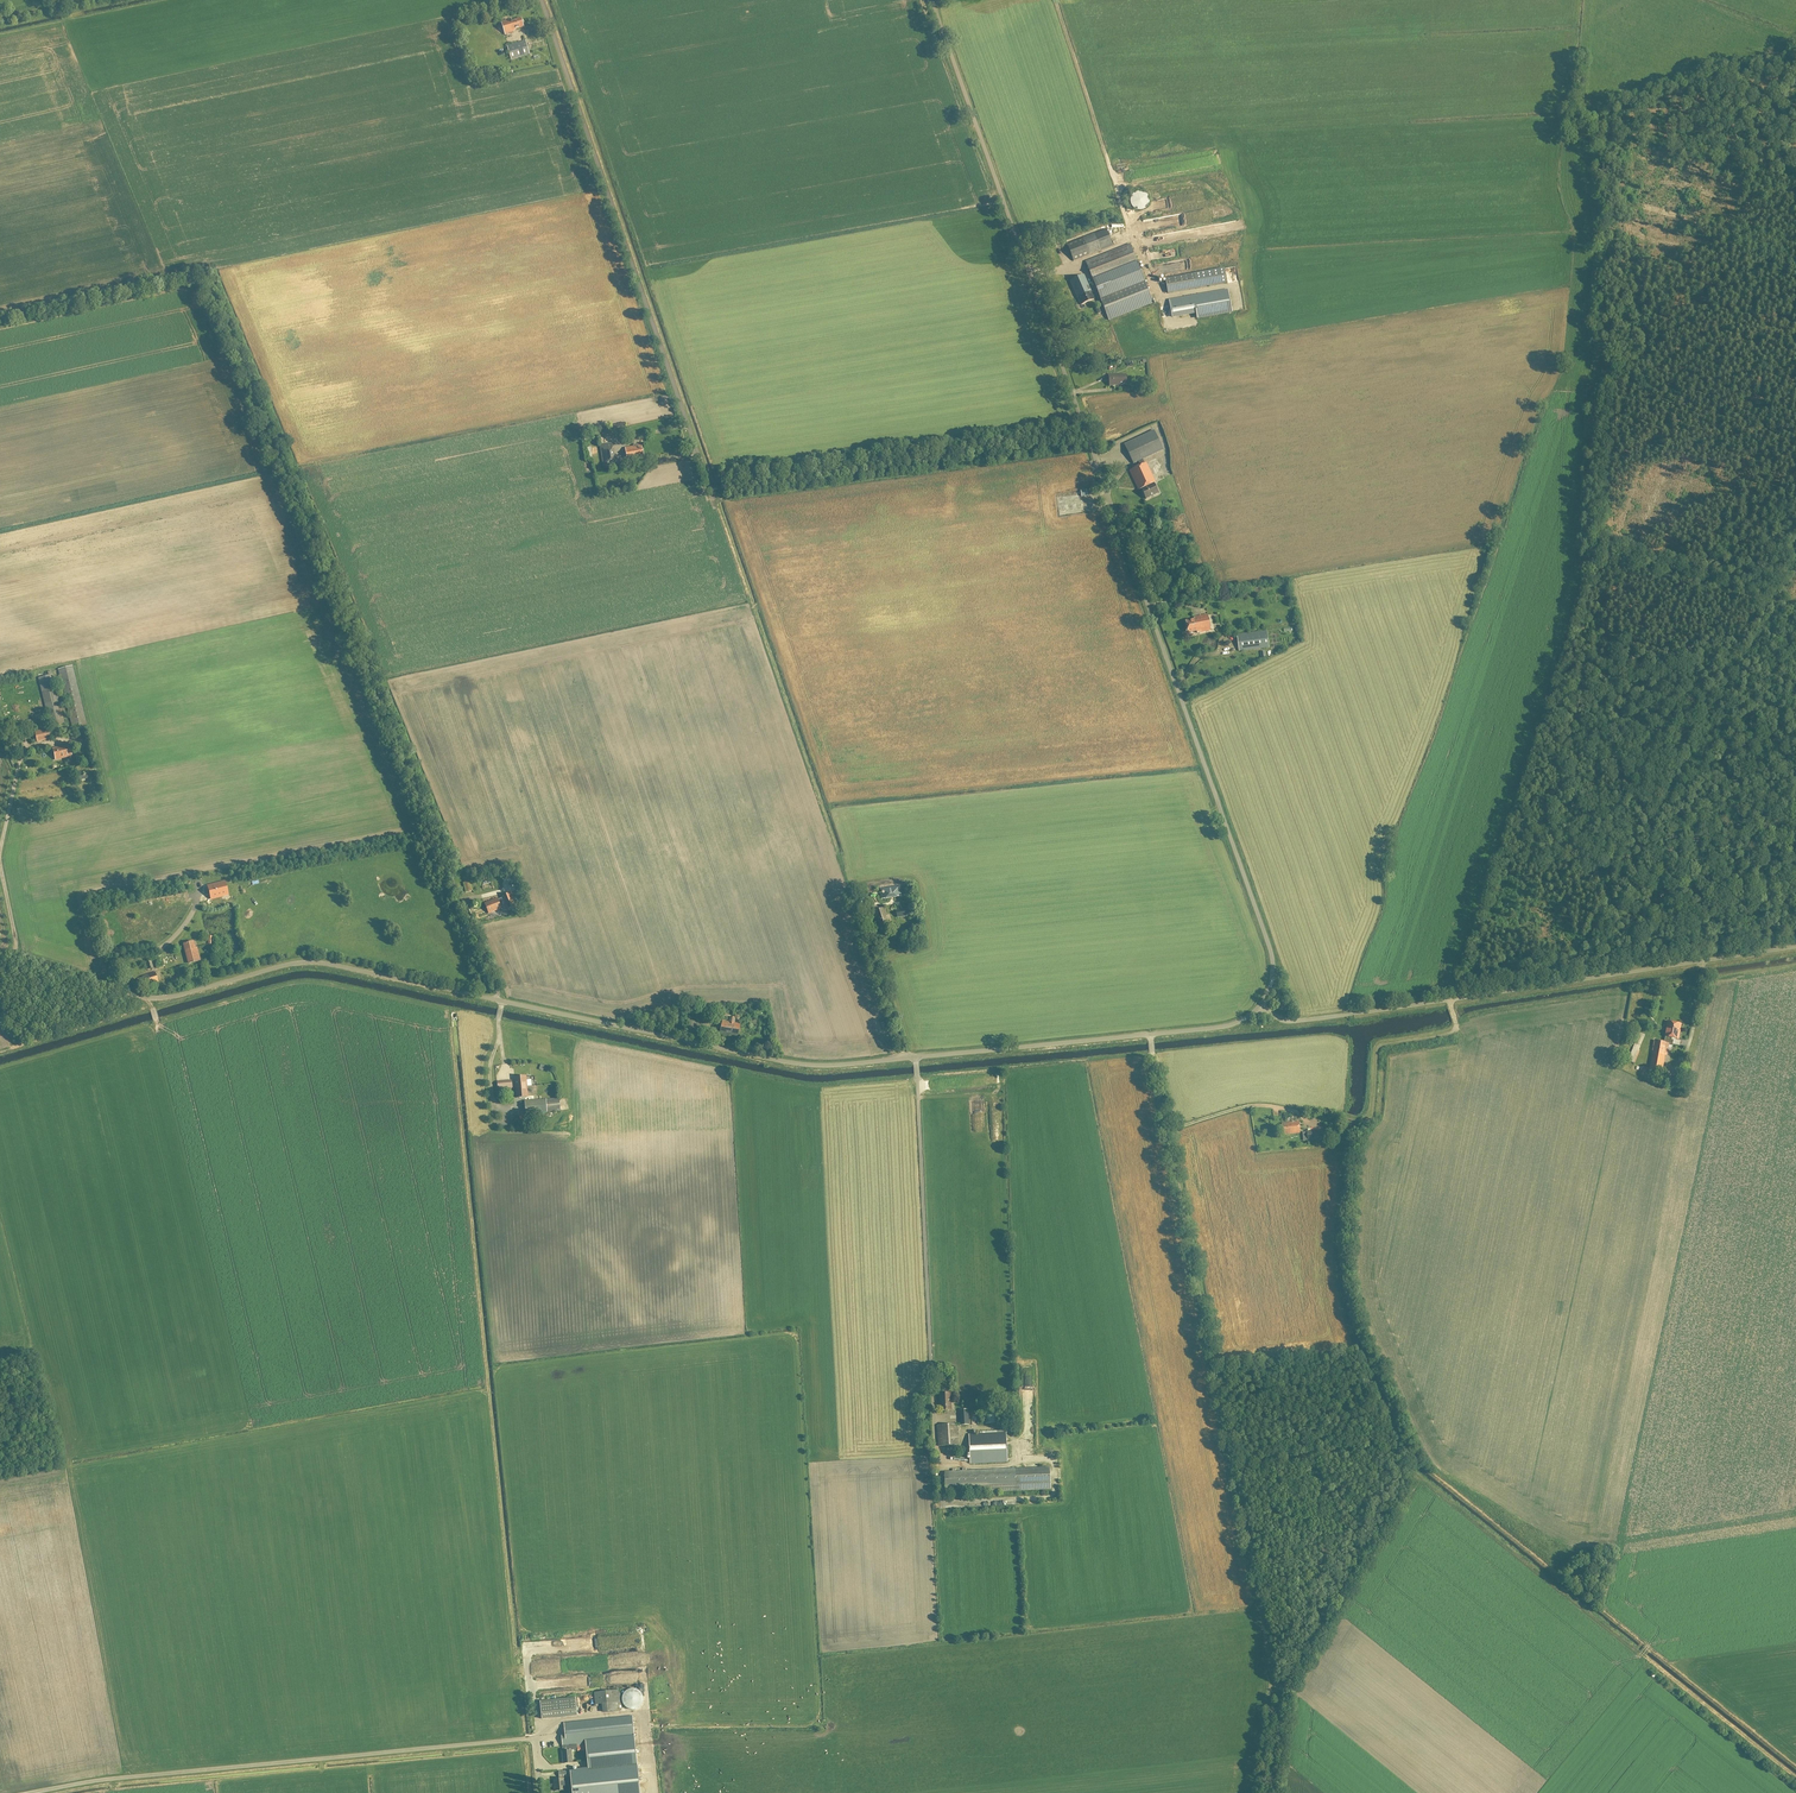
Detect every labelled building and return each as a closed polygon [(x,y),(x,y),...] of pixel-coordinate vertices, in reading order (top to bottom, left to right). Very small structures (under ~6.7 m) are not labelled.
[(513,31),(523,28),(520,18),(509,22),(508,21),(501,23),(504,35),(513,32),(513,31)] [(511,60),(529,55),(525,41),(507,47),(511,60)] [(1172,164),(1134,169),(1135,173),(1172,168),(1172,164)] [(1139,192),(1137,192),(1135,193),(1133,195),(1132,196),(1131,199),(1131,201),(1131,204),(1132,206),(1133,207),(1135,209),(1136,210),(1138,211),(1140,211),(1143,211),(1144,210),(1146,209),(1148,207),(1149,206),(1150,205),(1150,203),(1150,200),(1150,199),(1149,197),(1148,195),(1146,194),(1145,193),(1143,192),(1141,192),(1139,192)] [(1169,217),(1142,221),(1143,230),(1153,229),(1153,228),(1160,227),(1160,228),(1171,226),(1169,217)] [(1073,261),(1112,246),(1106,229),(1067,245),(1073,261)] [(1129,245),(1085,262),(1108,321),(1153,303),(1129,245)] [(1223,269),(1165,280),(1167,294),(1226,283),(1223,269)] [(1080,306),(1094,300),(1091,292),(1084,276),(1070,282),(1077,298),(1080,306)] [(1227,290),(1169,301),(1172,318),(1196,313),(1197,319),(1231,313),(1230,307),(1227,290)] [(1109,387),(1127,386),(1126,375),(1119,375),(1109,376),(1109,387)] [(1174,433),(1176,432),(1172,424),(1167,426),(1172,436),(1175,435),(1174,433)] [(1142,460),(1162,450),(1153,431),(1124,445),(1133,464),(1138,462),(1140,466),(1129,471),(1138,491),(1141,489),(1146,500),(1158,494),(1153,483),(1155,483),(1146,463),(1144,464),(1142,460)] [(602,469),(618,467),(617,461),(614,461),(611,443),(598,445),(602,469)] [(633,447),(625,448),(627,461),(643,458),(641,446),(638,446),(637,445),(633,445),(633,447)] [(1150,462),(1156,476),(1164,473),(1158,459),(1150,462)] [(1188,633),(1197,631),(1197,633),(1211,631),(1207,615),(1194,617),(1194,619),(1186,621),(1188,633)] [(1237,635),(1239,652),(1268,648),(1266,632),(1237,635)] [(87,730),(72,667),(58,670),(73,733),(87,730)] [(52,738),(67,735),(51,672),(37,675),(52,738)] [(50,739),(48,730),(34,733),(37,742),(50,739)] [(72,757),(69,745),(53,749),(55,760),(72,757)] [(93,796),(100,794),(99,787),(91,789),(93,796)] [(222,894),(227,893),(224,882),(217,884),(217,885),(215,885),(215,884),(207,886),(211,900),(223,897),(222,894)] [(880,899),(901,897),(900,886),(879,888),(880,899)] [(502,898),(498,900),(497,898),(485,904),(489,914),(501,909),(500,907),(505,905),(507,910),(516,906),(510,893),(502,897),(502,898)] [(881,930),(890,926),(886,916),(887,916),(884,908),(873,912),(876,922),(878,921),(881,930)] [(909,909),(895,911),(897,918),(910,916),(909,909)] [(183,944),(188,964),(199,961),(196,948),(194,949),(193,942),(183,944)] [(153,984),(158,982),(155,972),(141,977),(145,988),(153,985),(153,984)] [(730,1022),(722,1021),(720,1034),(738,1037),(740,1023),(734,1022),(734,1017),(730,1017),(730,1022)] [(687,1021),(685,1033),(707,1036),(708,1028),(697,1027),(698,1022),(687,1021)] [(1666,1023),(1663,1042),(1651,1040),(1647,1069),(1665,1072),(1669,1043),(1675,1044),(1678,1025),(1666,1023)] [(1645,1034),(1638,1031),(1626,1059),(1633,1062),(1645,1034)] [(1000,1083),(1000,1075),(991,1076),(991,1084),(1000,1083)] [(526,1077),(514,1078),(516,1098),(528,1097),(526,1077)] [(1663,1084),(1674,1086),(1676,1079),(1664,1077),(1663,1084)] [(559,1099),(517,1103),(518,1115),(560,1111),(559,1099)] [(1283,1135),(1300,1133),(1299,1122),(1281,1124),(1283,1135)] [(1322,1131),(1307,1133),(1308,1141),(1322,1140),(1322,1131)] [(940,1411),(951,1411),(950,1393),(939,1394),(940,1411)] [(999,1406),(984,1407),(984,1425),(999,1424),(999,1406)] [(938,1447),(959,1446),(957,1425),(937,1426),(938,1447)] [(1007,1463),(1006,1439),(1006,1434),(968,1435),(970,1464),(1007,1463)] [(952,1494),(952,1493),(1050,1490),(1049,1469),(944,1473),(945,1495),(952,1494)] [(635,1690),(632,1689),(630,1690),(628,1691),(626,1691),(625,1692),(624,1694),(623,1695),(622,1697),(622,1700),(622,1702),(623,1704),(624,1707),(627,1709),(628,1709),(630,1710),(632,1710),(633,1710),(636,1710),(637,1709),(640,1707),(641,1705),(642,1703),(643,1701),(643,1699),(643,1698),(642,1696),(641,1695),(640,1692),(638,1691),(635,1690)] [(602,1713),(620,1711),(618,1690),(594,1693),(595,1705),(601,1704),(602,1713)] [(542,1719),(577,1716),(575,1698),(540,1701),(542,1719)] [(577,1746),(586,1745),(588,1771),(637,1766),(632,1717),(564,1723),(565,1734),(561,1735),(563,1751),(562,1752),(563,1764),(572,1763),(571,1751),(577,1750),(577,1746)] [(555,1792),(565,1791),(564,1779),(554,1780),(555,1792)]
